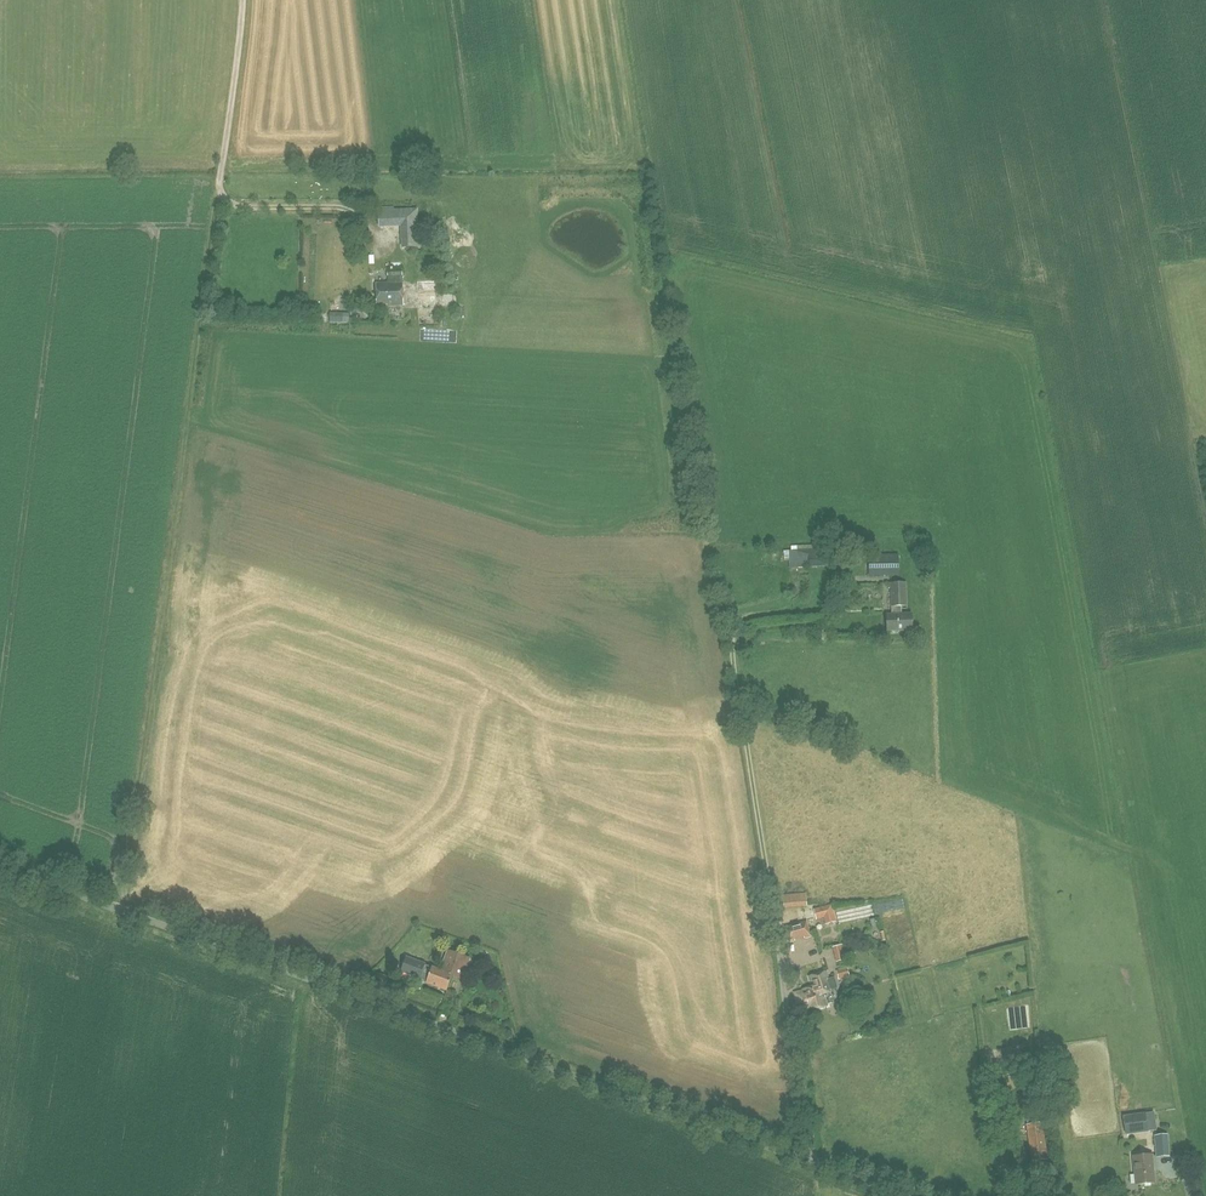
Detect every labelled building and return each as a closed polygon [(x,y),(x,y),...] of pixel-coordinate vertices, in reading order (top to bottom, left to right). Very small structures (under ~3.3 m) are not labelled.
[(416,210),(393,211),(394,223),(401,222),(405,226),(405,233),(417,233),(416,210)] [(402,269),(387,269),(388,283),(376,283),(377,307),(404,305),(403,282),(400,282),(400,278),(402,278),(402,269)] [(428,288),(429,275),(412,275),(412,288),(428,288)] [(452,286),(438,287),(438,300),(452,299),(452,286)] [(430,303),(430,289),(410,289),(410,303),(430,303)] [(327,306),(327,318),(345,318),(345,306),(327,306)] [(797,550),(798,568),(830,567),(830,566),(851,565),(850,555),(829,556),(829,549),(797,550)] [(870,555),(870,576),(899,576),(899,555),(870,555)] [(890,584),(890,590),(891,606),(892,606),(892,614),(887,614),(887,632),(912,631),(912,614),(902,614),(901,606),(908,606),(907,583),(890,584)] [(786,898),(782,906),(801,903),(786,898)] [(831,906),(815,910),(817,919),(825,917),(826,924),(835,921),(831,906)] [(806,922),(785,927),(790,942),(795,941),(794,940),(805,937),(805,938),(810,937),(806,922)] [(838,961),(845,959),(841,945),(834,947),(838,961)] [(449,952),(442,971),(439,979),(449,984),(454,971),(463,975),(469,960),(449,952)] [(439,979),(442,971),(411,960),(407,971),(421,976),(421,975),(428,978),(426,983),(447,991),(449,984),(439,979)] [(837,971),(839,978),(850,975),(848,968),(837,971)] [(936,968),(928,970),(932,989),(940,988),(936,968)] [(832,991),(832,990),(837,988),(834,978),(829,979),(826,971),(809,976),(812,987),(803,989),(803,991),(793,994),(799,1013),(809,1010),(809,1012),(827,1006),(823,994),(832,991)] [(1145,1113),(1123,1116),(1126,1135),(1148,1132),(1148,1131),(1156,1130),(1154,1113),(1146,1114),(1145,1113)] [(1042,1123),(1027,1125),(1032,1161),(1047,1159),(1042,1123)] [(1155,1136),(1157,1157),(1169,1156),(1167,1135),(1155,1136)] [(1133,1156),(1136,1184),(1154,1183),(1152,1155),(1133,1156)]
